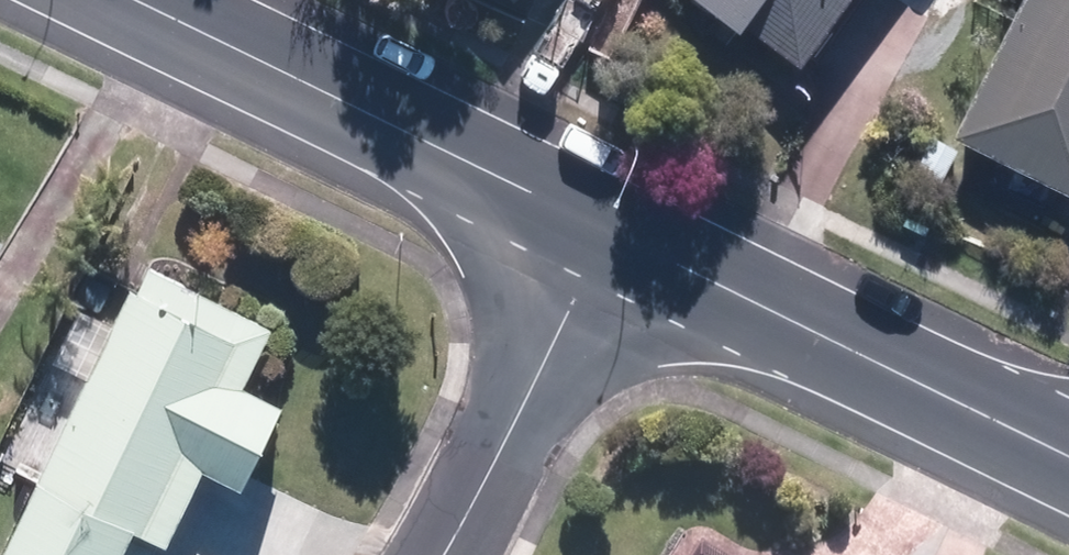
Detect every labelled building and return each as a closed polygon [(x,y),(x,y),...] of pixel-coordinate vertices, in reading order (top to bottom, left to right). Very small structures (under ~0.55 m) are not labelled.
[(791,88),(854,0),(666,0),(791,88)] [(932,154),(1068,221),(1068,0),(1007,0),(932,154)] [(184,483),(227,504),(269,419),(233,400),(267,333),(141,269),(112,327),(71,307),(39,373),(73,390),(0,536),(0,554),(148,554),(184,483)] [(716,543),(709,554),(735,554),(716,543)]
